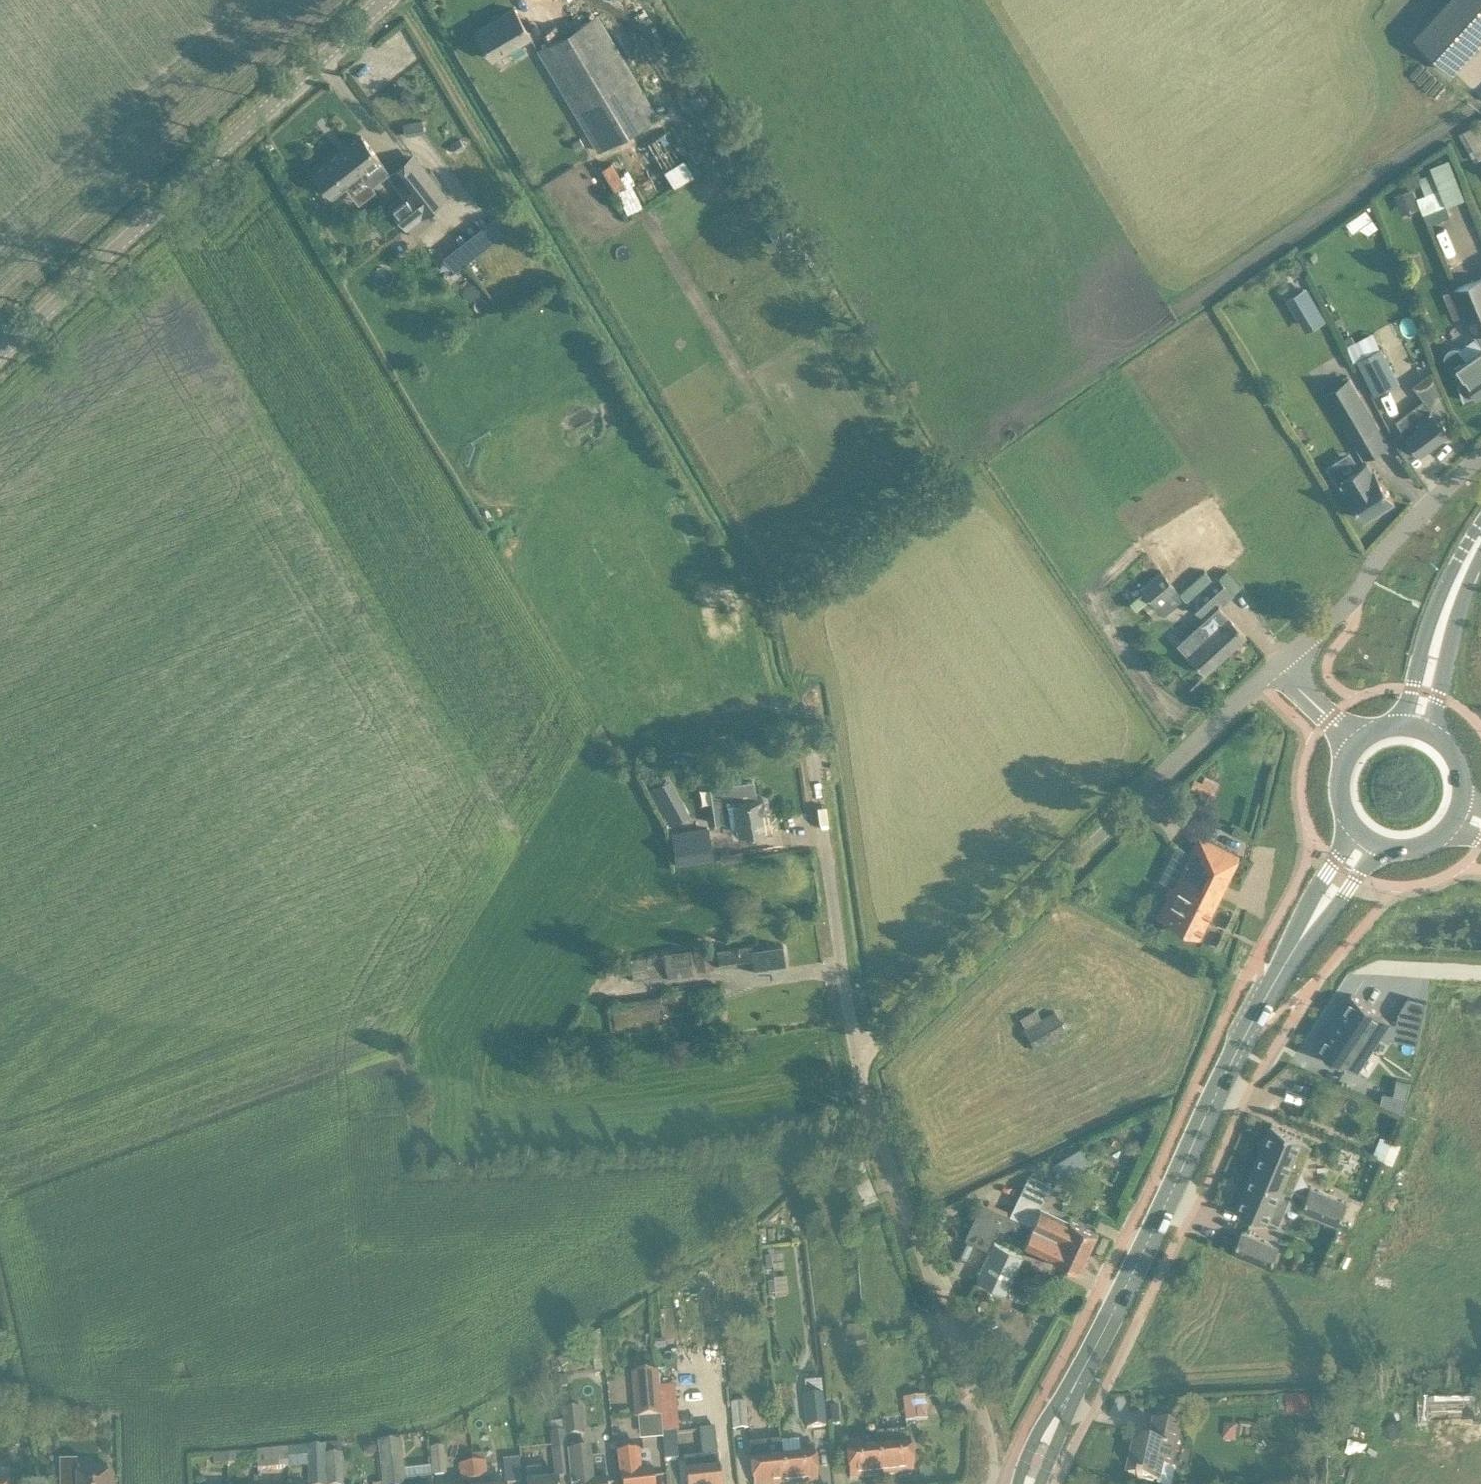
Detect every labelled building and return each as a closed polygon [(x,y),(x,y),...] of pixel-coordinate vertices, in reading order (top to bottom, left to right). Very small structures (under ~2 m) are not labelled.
[(1480,17),(1480,0),(1461,0),(1480,17)] [(530,35),(514,7),(476,30),(492,58),(530,35)] [(538,48),(598,150),(656,115),(597,14),(538,48)] [(1478,160),(1480,158),(1480,129),(1477,121),(1469,125),(1470,127),(1463,130),(1478,160)] [(646,142),(663,170),(664,169),(674,186),(694,174),(690,167),(696,163),(691,154),(687,156),(670,127),(646,142)] [(389,170),(361,135),(328,162),(314,173),(333,195),(346,184),(344,181),(351,176),(355,176),(361,172),(371,186),(387,173),(386,173),(389,170)] [(572,141),(577,148),(584,144),(579,137),(572,141)] [(459,138),(452,143),(457,151),(465,146),(459,138)] [(402,193),(387,204),(406,229),(408,227),(414,235),(432,220),(427,213),(448,196),(414,151),(389,170),(386,173),(387,173),(402,193)] [(1419,174),(1425,193),(1418,195),(1423,210),(1465,197),(1452,155),(1430,162),(1433,170),(1419,174)] [(601,167),(615,189),(625,183),(612,161),(601,167)] [(1414,186),(1395,194),(1400,207),(1419,199),(1418,196),(1414,186)] [(1366,207),(1353,216),(1359,225),(1372,217),(1366,207)] [(455,272),(503,231),(490,216),(442,257),(455,272)] [(1473,333),(1480,330),(1480,276),(1454,287),(1473,333)] [(1296,314),(1315,303),(1305,286),(1286,297),(1296,314)] [(1445,356),(1461,382),(1460,383),(1459,382),(1458,382),(1464,399),(1465,399),(1465,398),(1477,394),(1477,395),(1480,392),(1480,343),(1476,336),(1460,347),(1459,346),(1455,345),(1451,346),(1448,348),(1446,350),(1445,356)] [(1381,345),(1357,357),(1375,392),(1399,380),(1381,345)] [(1418,370),(1430,393),(1441,387),(1430,365),(1418,370)] [(1387,391),(1402,412),(1420,399),(1405,378),(1387,391)] [(1324,393),(1364,455),(1386,441),(1346,379),(1324,393)] [(1400,416),(1387,396),(1384,398),(1377,403),(1374,405),(1387,425),(1400,416)] [(1407,435),(1408,437),(1420,453),(1449,431),(1432,408),(1417,418),(1422,424),(1407,435)] [(1394,499),(1375,469),(1373,469),(1368,461),(1342,477),(1348,487),(1347,488),(1355,501),(1352,503),(1359,514),(1362,511),(1366,517),(1394,499)] [(1140,587),(1164,614),(1184,597),(1160,570),(1140,587)] [(1188,599),(1201,613),(1218,597),(1223,603),(1233,593),(1216,574),(1188,599)] [(1178,643),(1191,658),(1205,672),(1246,635),(1219,605),(1178,643)] [(681,809),(711,805),(709,784),(694,786),(692,776),(677,778),(681,809)] [(1201,781),(1194,777),(1189,787),(1211,799),(1216,789),(1201,781)] [(766,827),(761,796),(756,797),(753,780),(727,784),(729,801),(714,803),(716,822),(736,819),(738,831),(766,827)] [(683,831),(671,833),(676,863),(688,861),(712,857),(708,827),(683,831)] [(1157,916),(1198,936),(1239,855),(1197,834),(1157,916)] [(648,954),(630,957),(633,979),(652,976),(715,965),(712,942),(648,954)] [(720,966),(753,961),(755,972),(786,967),(783,943),(752,948),(752,944),(717,949),(720,966)] [(611,1001),(614,1023),(610,1024),(611,1031),(664,1023),(663,1009),(723,1000),(720,983),(661,992),(661,994),(611,1001)] [(1351,993),(1317,1046),(1347,1065),(1348,1064),(1358,1071),(1382,1034),(1390,1039),(1392,1036),(1418,1041),(1427,1000),(1408,996),(1398,1009),(1396,1020),(1388,1018),(1381,1013),(1382,1012),(1351,993)] [(1025,1028),(1037,1049),(1067,1031),(1055,1011),(1025,1028)] [(1383,1090),(1381,1100),(1404,1110),(1410,1079),(1397,1076),(1394,1092),(1383,1090)] [(1272,1123),(1254,1166),(1272,1174),(1269,1181),(1292,1191),(1311,1144),(1302,1140),(1304,1136),(1272,1123)] [(1052,1164),(1061,1178),(1088,1161),(1080,1147),(1052,1164)] [(1272,1174),(1254,1166),(1236,1209),(1268,1222),(1270,1218),(1279,1222),(1292,1191),(1269,1181),(1272,1174)] [(1030,1173),(1010,1214),(1088,1250),(1097,1231),(1069,1218),(1067,1222),(1039,1209),(1052,1183),(1030,1173)] [(1327,1205),(1323,1217),(1337,1223),(1347,1200),(1311,1185),(1306,1197),(1327,1205)] [(1302,1208),(1323,1217),(1327,1205),(1306,1197),(1302,1208)] [(1085,1257),(1088,1250),(1010,1214),(1010,1215),(981,1201),(964,1237),(988,1248),(998,1227),(1025,1239),(1023,1243),(1079,1270),(1085,1257)] [(1232,1249),(1269,1264),(1279,1244),(1240,1228),(1232,1249)] [(977,1280),(1004,1293),(1022,1254),(995,1242),(977,1280)] [(847,1327),(849,1348),(866,1346),(864,1325),(847,1327)] [(665,1349),(664,1341),(653,1342),(654,1350),(665,1349)] [(632,1374),(635,1420),(660,1418),(659,1403),(658,1388),(657,1372),(632,1374)] [(675,1387),(658,1388),(659,1403),(676,1401),(675,1387)] [(1475,1420),(1474,1394),(1423,1396),(1425,1423),(1475,1420)] [(1287,1395),(1287,1414),(1311,1413),(1311,1395),(1287,1395)] [(822,1396),(802,1398),(805,1430),(825,1428),(822,1396)] [(902,1400),(905,1422),(928,1420),(925,1397),(902,1400)] [(1328,1399),(1313,1399),(1313,1411),(1328,1411),(1328,1399)] [(732,1427),(732,1431),(747,1430),(745,1403),(731,1405),(732,1427)] [(563,1412),(565,1438),(584,1437),(581,1410),(563,1412)] [(707,1415),(699,1416),(700,1427),(708,1426),(707,1415)] [(1160,1483),(1172,1483),(1175,1470),(1171,1469),(1181,1428),(1155,1423),(1150,1446),(1136,1443),(1129,1477),(1139,1479),(1138,1480),(1144,1481),(1144,1480),(1160,1483)] [(699,1431),(702,1458),(701,1458),(703,1483),(720,1483),(719,1472),(715,1440),(709,1441),(708,1430),(699,1431)] [(876,1434),(877,1446),(881,1476),(913,1473),(909,1431),(876,1434)] [(568,1477),(566,1451),(564,1433),(550,1435),(554,1479),(568,1477)] [(662,1434),(664,1461),(678,1460),(676,1433),(662,1434)] [(377,1442),(382,1479),(382,1483),(432,1483),(431,1476),(404,1479),(403,1471),(400,1440),(377,1442)] [(881,1476),(877,1446),(860,1448),(859,1441),(845,1442),(849,1480),(881,1476)] [(782,1458),(780,1442),(748,1445),(752,1483),(785,1483),(782,1458)] [(618,1456),(620,1477),(621,1477),(621,1483),(653,1483),(652,1473),(639,1475),(637,1454),(633,1454),(632,1444),(613,1446),(614,1456),(618,1456)] [(782,1458),(785,1483),(811,1483),(817,1483),(813,1446),(799,1447),(800,1456),(782,1458)] [(287,1469),(288,1469),(287,1460),(308,1458),(309,1483),(327,1483),(325,1457),(325,1448),(300,1449),(286,1450),(287,1469)] [(428,1450),(431,1468),(431,1476),(445,1475),(442,1448),(428,1450)] [(590,1459),(589,1449),(566,1451),(568,1477),(569,1477),(570,1483),(607,1483),(605,1468),(591,1470),(590,1459)] [(257,1471),(287,1469),(286,1450),(256,1452),(257,1471)] [(227,1455),(228,1464),(241,1463),(240,1454),(227,1455)] [(483,1454),(471,1455),(472,1464),(484,1463),(483,1454)] [(227,1455),(212,1456),(213,1466),(228,1464),(227,1455)] [(325,1457),(327,1483),(343,1483),(341,1456),(325,1457)] [(701,1458),(683,1460),(686,1483),(703,1483),(701,1458)] [(505,1483),(521,1483),(519,1459),(502,1461),(505,1483)] [(113,1479),(113,1476),(77,1477),(77,1461),(58,1461),(59,1483),(113,1483),(113,1479)] [(486,1480),(484,1463),(472,1464),(473,1481),(486,1480)] [(473,1481),(472,1464),(458,1465),(459,1483),(473,1481)] [(539,1470),(525,1471),(526,1483),(540,1483),(539,1470)]
